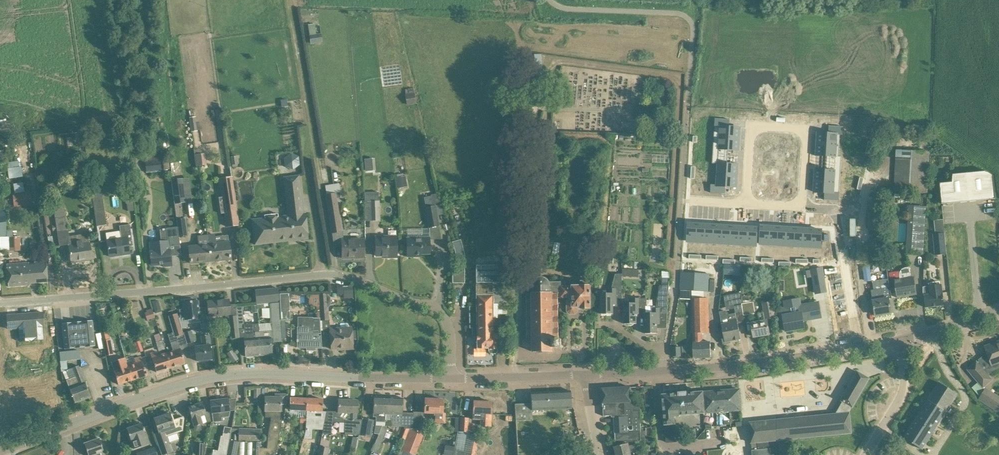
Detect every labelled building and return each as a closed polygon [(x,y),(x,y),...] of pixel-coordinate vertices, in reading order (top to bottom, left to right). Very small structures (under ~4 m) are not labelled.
[(323,40),(321,33),(309,35),(311,43),(323,40)] [(542,70),(542,55),(529,55),(529,70),(542,70)] [(414,93),(405,94),(407,105),(416,104),(414,93)] [(715,119),(714,138),(739,139),(740,128),(729,127),(730,120),(715,119)] [(818,133),(817,144),(840,146),(840,135),(843,135),(844,127),(829,126),(829,133),(818,133)] [(714,138),(713,156),(727,157),(728,150),(739,151),(739,139),(714,138)] [(817,144),(817,156),(827,156),(827,163),(841,164),(842,156),(839,156),(840,146),(817,144)] [(927,192),(929,156),(929,151),(897,150),(895,190),(927,192)] [(160,155),(145,157),(147,173),(162,172),(160,155)] [(204,165),(203,156),(195,157),(196,166),(204,165)] [(238,156),(231,157),(232,165),(233,165),(233,167),(238,166),(238,164),(239,164),(238,156)] [(713,156),(713,163),(718,164),(717,174),(737,175),(738,164),(727,164),(727,157),(713,156)] [(289,159),(290,168),(298,167),(297,158),(289,159)] [(816,169),(815,181),(840,182),(841,164),(827,163),(827,170),(816,169)] [(9,169),(11,179),(23,177),(21,167),(9,169)] [(996,199),(994,175),(987,171),(966,173),(969,202),(996,199)] [(942,204),(969,202),(966,173),(953,174),(953,182),(940,183),(942,204)] [(378,197),(378,174),(369,174),(369,197),(378,197)] [(711,184),(711,192),(725,193),(726,186),(736,187),(737,175),(717,174),(716,185),(711,184)] [(79,176),(73,187),(82,192),(88,181),(79,176)] [(222,213),(225,213),(227,227),(238,225),(231,176),(219,178),(222,198),(219,198),(218,200),(217,203),(217,206),(218,210),(219,212),(222,213)] [(265,218),(252,219),(254,234),(255,244),(308,238),(307,228),(306,213),(303,214),(299,176),(284,177),(287,204),(291,204),(292,215),(278,216),(278,214),(264,216),(265,218)] [(396,178),(398,188),(407,186),(405,176),(396,178)] [(183,179),(171,180),(174,204),(179,203),(186,202),(183,179)] [(815,181),(814,192),(825,192),(825,200),(839,201),(840,182),(815,181)] [(15,193),(13,193),(14,207),(32,205),(30,191),(25,192),(22,192),(18,193),(15,193)] [(107,224),(105,211),(102,192),(92,193),(95,212),(97,226),(107,224)] [(330,217),(332,233),(342,231),(336,194),(336,193),(327,195),(330,217)] [(889,194),(883,198),(887,204),(893,200),(889,194)] [(869,230),(882,230),(883,197),(869,197),(869,230)] [(380,201),(365,201),(365,221),(372,220),(379,220),(380,220),(380,201)] [(435,205),(425,207),(429,228),(439,226),(435,205)] [(909,205),(906,253),(923,254),(927,207),(909,205)] [(67,231),(65,217),(64,206),(54,208),(55,218),(56,225),(52,225),(53,231),(57,231),(57,232),(67,231)] [(178,227),(180,240),(188,238),(185,218),(177,220),(178,227)] [(935,255),(947,254),(943,219),(934,220),(935,233),(933,234),(935,255)] [(689,223),(688,241),(696,242),(698,224),(689,223)] [(133,246),(132,236),(130,224),(119,226),(120,231),(106,233),(107,240),(109,256),(130,253),(129,246),(133,246)] [(698,224),(696,242),(705,242),(706,225),(698,224)] [(706,225),(705,242),(713,243),(714,225),(706,225)] [(714,225),(713,243),(722,243),(723,226),(714,225)] [(723,226),(722,243),(730,244),(731,226),(723,226)] [(731,226),(730,244),(739,244),(740,227),(731,226)] [(761,226),(760,244),(769,244),(770,227),(761,226)] [(152,252),(150,252),(150,255),(151,265),(162,264),(163,266),(172,265),(171,256),(170,246),(180,245),(180,240),(178,227),(174,227),(166,228),(167,236),(164,237),(164,244),(161,244),(151,245),(152,252)] [(740,227),(739,244),(747,245),(749,227),(740,227)] [(749,227),(747,245),(756,245),(758,228),(749,227)] [(770,227),(769,244),(778,245),(779,227),(770,227)] [(779,227),(778,245),(786,245),(787,228),(779,227)] [(787,228),(786,245),(795,246),(796,228),(787,228)] [(796,228),(795,246),(803,247),(804,229),(796,228)] [(804,229),(803,247),(812,247),(813,229),(804,229)] [(813,229),(812,247),(821,248),(822,230),(813,229)] [(90,249),(89,243),(88,233),(68,236),(69,246),(70,252),(71,262),(92,259),(90,249)] [(211,261),(209,244),(208,235),(197,236),(198,245),(189,246),(190,253),(191,263),(211,261)] [(20,236),(9,237),(10,240),(1,241),(2,249),(7,249),(7,247),(20,247),(20,236)] [(397,257),(397,247),(396,239),(388,239),(388,237),(375,237),(376,256),(387,255),(387,257),(397,257)] [(430,253),(429,239),(429,237),(407,238),(407,246),(407,256),(415,256),(415,254),(430,253)] [(871,256),(885,254),(883,238),(869,239),(871,256)] [(364,257),(364,247),(363,239),(342,240),(342,258),(349,258),(349,256),(354,256),(354,258),(364,257)] [(231,259),(229,249),(229,242),(209,244),(211,261),(231,259)] [(535,272),(537,249),(537,245),(533,244),(533,249),(529,248),(527,271),(535,272)] [(604,258),(602,268),(607,268),(608,263),(613,263),(614,259),(604,258)] [(48,281),(47,271),(46,261),(6,264),(8,286),(30,284),(30,283),(48,281)] [(506,265),(476,265),(476,282),(476,283),(506,282),(506,265)] [(464,266),(452,266),(452,283),(464,283),(464,266)] [(914,276),(911,277),(909,267),(905,268),(903,269),(900,272),(900,276),(901,279),(894,280),(897,298),(917,294),(915,284),(914,276)] [(826,291),(822,268),(812,269),(816,293),(826,291)] [(667,325),(669,295),(670,272),(662,271),(662,285),(660,285),(657,306),(646,306),(647,315),(645,315),(646,334),(657,333),(657,325),(667,325)] [(623,305),(623,295),(622,276),(622,274),(616,274),(612,289),(609,289),(609,293),(601,293),(602,304),(602,314),(613,314),(613,305),(623,305)] [(561,298),(561,282),(551,282),(550,281),(549,280),(548,279),(549,279),(548,278),(548,279),(546,278),(545,278),(545,277),(544,277),(543,277),(541,277),(540,277),(540,278),(539,278),(538,279),(537,278),(537,279),(536,281),(535,282),(534,283),(535,283),(534,284),(534,286),(534,287),(534,290),(534,291),(534,293),(534,292),(533,292),(532,291),(531,291),(530,291),(530,292),(529,292),(529,293),(529,294),(527,294),(527,295),(527,305),(527,306),(525,306),(525,317),(527,317),(528,328),(527,328),(527,329),(528,329),(528,339),(526,339),(523,342),(523,346),(526,348),(533,348),(533,352),(539,352),(548,352),(548,351),(554,351),(554,348),(562,348),(562,339),(559,339),(558,298),(561,298)] [(889,298),(891,298),(888,279),(873,281),(874,290),(871,290),(873,301),(874,306),(876,316),(892,313),(889,298)] [(561,282),(561,298),(568,298),(568,301),(567,301),(568,311),(570,314),(576,314),(578,311),(578,307),(581,307),(581,308),(592,308),(591,298),(591,293),(591,285),(591,280),(581,280),(581,285),(573,285),(566,286),(566,280),(561,280),(561,282)] [(472,307),(469,307),(469,328),(472,328),(472,337),(477,337),(477,348),(488,348),(488,352),(489,352),(490,354),(496,354),(496,353),(498,351),(497,342),(505,342),(505,334),(493,334),(492,304),(507,304),(506,282),(476,283),(471,283),(472,307)] [(939,282),(931,283),(932,285),(923,287),(923,296),(924,296),(926,307),(945,305),(943,293),(942,284),(940,284),(939,282)] [(278,288),(255,291),(256,301),(257,303),(269,302),(279,301),(279,298),(278,288)] [(741,303),(742,296),(742,292),(732,294),(735,312),(742,310),(741,303)] [(289,294),(280,294),(280,301),(281,321),(281,329),(290,328),(289,294)] [(326,294),(319,294),(319,304),(320,304),(320,307),(321,320),(328,319),(327,308),(331,304),(330,297),(326,294)] [(754,301),(752,301),(751,295),(742,296),(741,303),(742,310),(743,316),(756,314),(754,301)] [(647,315),(646,306),(646,298),(634,298),(634,303),(625,303),(625,324),(637,324),(637,315),(645,315),(647,315)] [(693,342),(694,358),(711,357),(710,341),(703,342),(702,333),(709,333),(708,298),(704,298),(693,298),(694,342),(693,342)] [(191,299),(184,300),(185,302),(183,302),(184,309),(180,310),(181,318),(185,317),(186,320),(200,318),(198,300),(192,301),(191,299)] [(229,314),(229,305),(228,300),(208,301),(209,312),(208,312),(208,316),(229,314)] [(279,301),(269,302),(270,322),(272,322),(272,323),(272,337),(282,337),(281,329),(281,321),(280,301),(279,301)] [(775,317),(774,307),(772,302),(763,304),(765,311),(762,312),(762,313),(758,313),(760,322),(752,324),(752,327),(754,337),(770,334),(767,319),(775,317)] [(786,308),(780,309),(781,318),(784,317),(786,331),(805,328),(803,320),(811,319),(809,304),(801,306),(786,308)] [(128,305),(121,307),(123,313),(130,311),(128,305)] [(243,306),(236,307),(237,316),(238,329),(244,328),(246,356),(257,355),(255,331),(259,331),(259,324),(259,321),(254,322),(244,323),(243,312),(243,306)] [(152,310),(145,313),(148,320),(151,319),(152,321),(155,320),(154,318),(155,317),(152,310)] [(730,341),(741,339),(739,329),(737,317),(736,317),(736,313),(729,314),(729,313),(725,310),(720,311),(722,324),(724,334),(721,334),(723,344),(731,343),(730,341)] [(8,315),(7,315),(7,316),(8,328),(8,329),(17,328),(19,328),(20,342),(43,340),(42,327),(43,327),(42,312),(15,314),(8,315)] [(175,337),(184,335),(177,313),(168,316),(175,337)] [(237,316),(228,316),(230,328),(231,338),(239,337),(238,329),(237,316)] [(297,340),(297,342),(297,348),(302,348),(307,348),(307,350),(306,350),(306,351),(316,351),(316,350),(315,350),(315,348),(322,348),(319,318),(317,318),(312,318),(311,318),(301,318),(301,327),(297,327),(297,340)] [(64,349),(95,346),(92,320),(62,323),(64,349)] [(259,331),(255,331),(257,355),(271,354),(271,344),(270,337),(272,337),(272,323),(259,324),(259,331)] [(353,348),(352,338),(352,327),(330,329),(331,339),(331,349),(338,348),(338,349),(353,348)] [(195,342),(191,330),(183,333),(187,344),(195,342)] [(110,339),(108,339),(106,332),(101,333),(106,356),(113,354),(110,339)] [(196,346),(195,347),(195,351),(196,361),(212,358),(211,349),(210,345),(209,335),(201,336),(203,346),(196,346)] [(165,349),(162,340),(156,342),(158,351),(165,349)] [(185,363),(179,344),(178,340),(171,343),(173,350),(166,353),(171,367),(185,363)] [(985,347),(988,354),(992,365),(998,362),(998,342),(985,347)] [(239,358),(233,349),(227,353),(233,363),(239,358)] [(80,351),(60,353),(60,361),(80,359),(80,351)] [(171,367),(166,353),(158,355),(157,351),(151,353),(156,372),(171,367)] [(133,380),(128,366),(125,357),(111,362),(118,384),(133,380)] [(147,375),(144,365),(141,357),(134,359),(136,363),(128,366),(133,380),(147,375)] [(993,380),(977,361),(968,369),(974,377),(983,388),(993,380)] [(79,365),(66,370),(69,379),(66,380),(69,388),(71,393),(75,403),(90,397),(87,387),(85,382),(79,365)] [(779,440),(852,433),(850,413),(849,412),(853,407),(870,378),(858,371),(841,400),(843,402),(836,414),(750,422),(752,443),(753,454),(781,454),(779,440)] [(939,382),(904,437),(913,443),(922,449),(933,433),(949,408),(958,394),(948,388),(939,382)] [(646,393),(645,393),(646,407),(654,406),(653,393),(653,386),(645,387),(646,393)] [(631,400),(631,397),(631,387),(602,388),(603,408),(604,408),(604,416),(614,415),(617,415),(617,410),(624,410),(624,417),(615,417),(616,442),(626,442),(646,440),(646,439),(646,431),(641,432),(640,412),(640,400),(631,400)] [(703,392),(705,413),(741,410),(740,389),(703,392)] [(998,410),(998,397),(986,389),(980,399),(998,411),(998,410)] [(569,391),(546,392),(547,409),(558,409),(571,408),(570,391),(569,391)] [(531,403),(515,404),(515,414),(516,421),(532,420),(531,410),(547,409),(546,392),(531,393),(531,403)] [(705,413),(703,392),(687,393),(680,393),(680,394),(663,395),(666,434),(676,433),(675,416),(680,416),(680,415),(705,413)] [(286,403),(288,394),(275,393),(275,397),(265,397),(265,410),(265,417),(271,417),(268,434),(267,448),(260,447),(260,454),(276,454),(282,420),(280,419),(281,404),(286,404),(286,403)] [(373,413),(373,417),(376,417),(376,423),(376,425),(375,425),(374,433),(379,434),(382,425),(385,425),(386,397),(374,396),(374,406),(373,413)] [(412,428),(413,415),(402,414),(403,398),(386,397),(385,425),(404,426),(404,428),(412,428)] [(230,411),(229,408),(228,398),(210,400),(211,410),(213,421),(219,421),(218,412),(230,411)] [(290,408),(290,410),(300,410),(306,410),(307,398),(291,398),(290,408)] [(305,429),(303,439),(312,439),(313,429),(314,427),(315,419),(322,419),(322,411),(322,409),(323,399),(307,398),(306,410),(306,416),(306,423),(305,429)] [(443,413),(443,409),(443,399),(424,399),(424,412),(430,412),(430,414),(430,415),(431,417),(432,418),(434,419),(434,421),(435,421),(435,422),(445,423),(446,414),(443,413)] [(344,434),(360,435),(362,419),(357,419),(357,401),(339,400),(338,411),(334,411),(332,422),(345,422),(344,434)] [(491,414),(492,412),(492,402),(473,401),(473,411),(473,413),(472,420),(480,420),(480,426),(491,426),(491,422),(491,414)] [(208,422),(205,409),(202,402),(188,407),(192,418),(195,426),(208,422)] [(409,428),(401,449),(408,452),(413,454),(414,454),(423,433),(423,427),(423,412),(420,412),(413,412),(413,415),(412,428),(409,428)] [(159,432),(154,434),(158,443),(162,454),(172,451),(169,442),(179,439),(177,433),(182,431),(184,418),(183,416),(172,420),(170,413),(154,419),(159,432)] [(360,435),(371,437),(374,420),(363,418),(362,419),(360,435)] [(454,454),(474,454),(478,434),(468,433),(469,422),(469,418),(461,418),(460,432),(458,431),(455,447),(454,454)] [(134,426),(127,428),(130,438),(131,441),(134,449),(140,447),(138,439),(140,438),(140,440),(146,438),(146,436),(145,433),(141,423),(140,424),(140,422),(134,424),(134,426)] [(377,454),(387,428),(385,425),(382,425),(379,434),(372,451),(377,454)] [(261,439),(261,429),(231,428),(230,437),(226,454),(260,454),(260,447),(261,439)] [(676,433),(666,434),(667,442),(677,442),(676,433)] [(230,437),(221,436),(218,451),(216,450),(215,453),(213,453),(212,454),(226,454),(230,437)] [(514,436),(515,454),(531,454),(531,436),(514,436)] [(103,447),(99,438),(84,443),(87,453),(88,454),(105,454),(104,451),(103,447)] [(631,452),(638,450),(637,444),(629,446),(629,443),(624,444),(615,447),(617,454),(632,454),(631,452)] [(444,454),(448,454),(454,454),(455,447),(445,445),(444,454)] [(155,447),(132,454),(158,454),(155,447)] [(328,448),(320,447),(318,454),(327,454),(328,448)]
